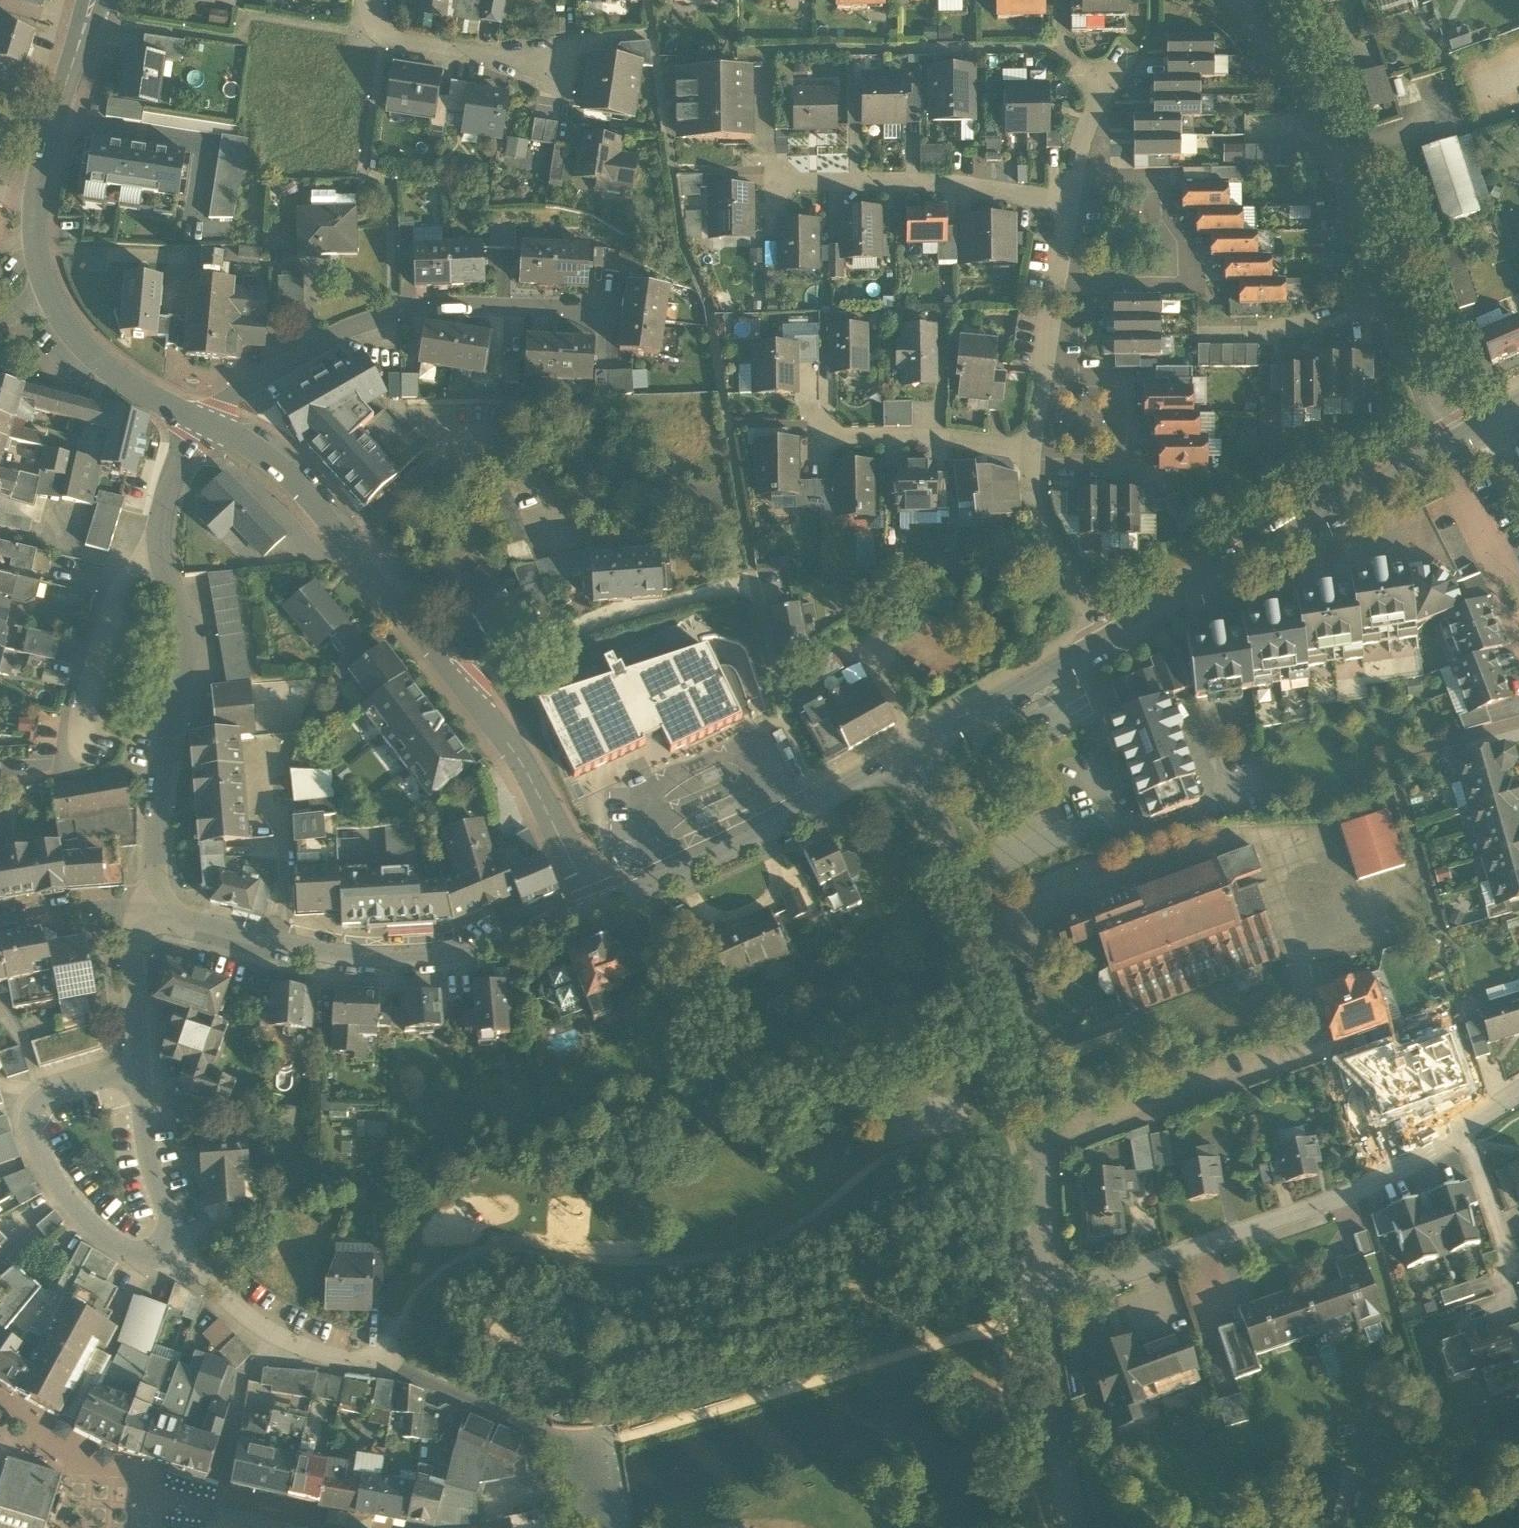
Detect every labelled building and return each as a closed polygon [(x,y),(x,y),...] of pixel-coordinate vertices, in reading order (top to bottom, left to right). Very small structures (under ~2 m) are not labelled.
[(443,18),(446,0),(420,0),(417,14),(443,19),(443,18)] [(443,18),(479,24),(479,21),(482,0),(446,0),(443,18)] [(500,25),(504,1),(502,1),(502,0),(482,0),(479,21),(500,25)] [(867,9),(867,4),(879,4),(879,8),(882,8),(882,0),(837,0),(837,9),(867,9)] [(963,0),(937,0),(937,13),(964,13),(963,0)] [(1042,19),(1042,0),(997,0),(997,19),(1027,19),(1027,14),(1040,14),(1040,19),(1042,19)] [(1070,20),(1125,20),(1124,0),(1070,0),(1070,20)] [(1289,11),(1306,6),(1305,0),(1285,0),(1289,11)] [(1376,1),(1379,10),(1411,0),(1379,0),(1376,1)] [(211,10),(208,25),(227,28),(229,13),(211,10)] [(1125,32),(1125,20),(1070,20),(1071,32),(1125,32)] [(24,67),(34,32),(0,22),(0,23),(0,24),(0,61),(24,67)] [(937,26),(937,43),(952,43),(951,26),(937,26)] [(1166,37),(1166,58),(1213,57),(1213,36),(1166,37)] [(141,57),(163,61),(165,51),(182,54),(184,43),(144,38),(141,57)] [(637,67),(650,69),(646,44),(622,47),(620,63),(637,65),(637,67)] [(163,61),(163,62),(180,65),(182,54),(165,51),(163,61)] [(121,99),(156,104),(163,62),(163,61),(141,57),(127,55),(121,99)] [(1166,58),(1167,77),(1199,77),(1213,77),(1213,57),(1166,58)] [(1225,57),(1213,57),(1213,77),(1213,78),(1225,77),(1225,57)] [(605,114),(625,117),(627,101),(632,102),(637,67),(637,65),(620,63),(591,58),(584,104),(606,108),(605,114)] [(432,117),(434,117),(436,102),(440,75),(397,68),(390,110),(432,117)] [(960,121),(966,121),(972,117),(972,92),(970,92),(970,78),(972,78),(972,69),(931,69),(932,116),(948,116),(948,117),(954,121),(960,121)] [(1006,84),(1026,84),(1026,70),(1002,70),(1002,84),(1006,84)] [(682,125),(682,140),(751,139),(750,71),(682,71),(682,86),(682,102),(682,109),(682,125)] [(1383,71),(1372,75),(1382,105),(1393,102),(1383,71)] [(863,126),(883,126),(883,74),(863,74),(863,96),(863,126)] [(903,74),(883,74),(883,126),(900,126),(903,126),(903,95),(903,74)] [(1358,112),(1382,105),(1372,75),(1346,83),(1349,95),(1353,94),(1358,112)] [(1152,78),(1153,97),(1199,97),(1199,77),(1167,77),(1152,78)] [(451,82),(447,104),(447,109),(468,112),(471,92),(472,92),(473,86),(451,82)] [(1007,134),(1027,134),(1026,84),(1006,84),(1007,134)] [(1046,84),(1026,84),(1027,134),(1045,133),(1047,133),(1047,123),(1046,84)] [(848,126),(863,126),(863,96),(855,96),(855,87),(847,88),(848,126)] [(903,95),(903,126),(919,125),(919,87),(911,87),(911,95),(903,95)] [(794,91),(794,130),(835,130),(835,90),(794,91)] [(465,132),(499,138),(505,97),(472,92),(471,92),(468,112),(465,132)] [(1153,97),(1153,117),(1179,116),(1193,116),(1199,116),(1199,97),(1153,97)] [(1199,97),(1199,116),(1213,116),(1213,97),(1199,97)] [(144,106),(108,101),(106,118),(141,123),(144,106)] [(443,131),(447,109),(447,104),(436,102),(434,117),(432,117),(430,129),(443,131)] [(775,108),(775,131),(787,130),(787,108),(775,108)] [(1133,117),(1133,137),(1180,136),(1179,116),(1153,117),(1133,117)] [(1179,116),(1180,136),(1193,136),(1193,116),(1179,116)] [(972,143),(972,117),(966,121),(960,121),(961,143),(972,143)] [(530,144),(554,147),(558,125),(534,122),(530,144)] [(1046,149),(1060,149),(1060,123),(1047,123),(1047,133),(1045,133),(1046,149)] [(900,126),(883,126),(884,140),(900,140),(900,126)] [(986,162),(1000,162),(1000,135),(985,135),(986,162)] [(248,140),(222,136),(209,220),(233,220),(248,140)] [(1180,157),(1180,136),(1133,137),(1133,157),(1147,157),(1169,157),(1180,157)] [(1193,136),(1180,136),(1180,157),(1196,157),(1196,136),(1193,136)] [(596,182),(606,184),(612,180),(615,159),(618,160),(621,143),(587,137),(585,152),(578,151),(573,179),(596,182)] [(177,206),(178,202),(185,157),(185,153),(150,147),(149,152),(148,155),(127,152),(128,148),(128,144),(93,139),(92,143),(85,188),(84,192),(105,195),(157,203),(177,206)] [(504,158),(525,161),(528,143),(507,140),(504,158)] [(1421,151),(1444,225),(1478,214),(1455,140),(1421,151)] [(78,187),(85,188),(92,143),(85,141),(78,187)] [(1223,164),(1242,164),(1241,146),(1223,146),(1223,164)] [(1301,146),(1290,146),(1278,146),(1267,146),(1255,146),(1244,147),(1244,169),(1254,169),(1256,169),(1266,168),(1267,168),(1277,168),(1279,168),(1289,168),(1290,168),(1301,168),(1301,146)] [(549,183),(560,185),(566,149),(554,147),(549,183)] [(937,174),(944,175),(944,147),(920,148),(920,173),(923,173),(937,174)] [(192,158),(185,157),(178,202),(185,203),(192,158)] [(1134,169),(1147,169),(1147,157),(1133,157),(1134,169)] [(1147,169),(1169,169),(1169,157),(1147,157),(1147,169)] [(638,163),(618,160),(615,159),(612,180),(606,184),(596,182),(594,194),(631,200),(638,163)] [(468,164),(465,185),(485,188),(488,167),(468,164)] [(1182,169),(1182,181),(1210,181),(1210,169),(1182,169)] [(698,176),(698,188),(710,188),(710,187),(722,187),(722,175),(698,176)] [(698,196),(698,188),(698,176),(679,176),(676,179),(678,197),(698,196)] [(1227,210),(1241,210),(1241,185),(1226,186),(1227,210)] [(1183,211),(1197,211),(1227,210),(1226,186),(1182,186),(1183,211)] [(710,188),(710,239),(711,239),(711,233),(751,233),(751,238),(752,238),(752,187),(722,187),(710,187),(710,188)] [(105,195),(84,192),(82,205),(103,209),(105,195)] [(154,217),(157,203),(105,195),(103,209),(104,209),(105,207),(118,209),(118,211),(119,211),(121,199),(140,202),(138,214),(140,214),(140,213),(153,215),(153,216),(154,217)] [(335,214),(355,214),(355,198),(335,198),(335,214)] [(121,199),(119,211),(138,214),(140,202),(121,199)] [(157,203),(154,217),(175,220),(177,206),(157,203)] [(907,213),(907,244),(922,244),(936,244),(942,244),(942,229),(942,209),(928,209),(928,213),(907,213)] [(1313,220),(1335,220),(1335,209),(1316,210),(1313,210),(1313,220)] [(840,249),(841,261),(880,261),(879,210),(840,211),(840,249)] [(1241,210),(1227,210),(1197,211),(1197,235),(1211,234),(1241,234),(1241,210)] [(1241,234),(1255,234),(1255,210),(1241,210),(1241,234)] [(319,257),(355,256),(355,214),(335,214),(319,214),(319,211),(298,211),(299,235),(299,257),(319,257)] [(684,221),(686,240),(700,241),(700,212),(686,212),(686,221),(684,221)] [(971,264),(995,264),(995,256),(1010,256),(1010,221),(971,221),(971,223),(971,264)] [(398,224),(399,261),(414,260),(414,248),(413,231),(413,223),(398,224)] [(779,268),(817,268),(816,223),(793,223),(794,226),(779,226),(779,244),(779,268)] [(956,223),(956,229),(956,263),(957,264),(971,264),(971,223),(956,223)] [(488,249),(503,250),(502,227),(488,226),(488,249)] [(515,227),(502,227),(503,250),(515,249),(515,227)] [(936,263),(956,263),(956,229),(942,229),(942,244),(936,244),(936,257),(936,263)] [(413,231),(414,248),(442,247),(441,230),(413,231)] [(176,233),(164,231),(163,240),(175,242),(176,233)] [(1255,234),(1241,234),(1211,234),(1211,258),(1225,258),(1255,258),(1255,234)] [(1255,258),(1269,258),(1269,234),(1255,234),(1255,258)] [(320,262),(319,257),(299,257),(299,235),(297,235),(297,262),(320,262)] [(765,268),(779,268),(779,244),(764,244),(765,268)] [(922,257),(936,257),(936,244),(922,244),(922,257)] [(482,245),(448,247),(450,282),(464,282),(464,285),(484,284),(482,245)] [(539,282),(553,283),(555,247),(521,245),(519,284),(539,285),(539,282)] [(238,258),(261,261),(262,249),(239,247),(238,258)] [(448,247),(442,247),(414,248),(414,260),(416,287),(436,286),(435,283),(450,282),(448,247)] [(589,248),(555,247),(553,283),(567,284),(567,286),(587,287),(589,248)] [(828,249),(829,285),(841,284),(841,261),(840,249),(828,249)] [(749,251),(749,265),(761,265),(761,251),(749,251)] [(604,271),(615,273),(618,253),(607,252),(604,271)] [(632,255),(618,253),(615,273),(629,275),(631,262),(632,255)] [(1442,259),(1460,318),(1472,314),(1480,312),(1461,253),(1442,259)] [(1322,268),(1350,268),(1350,257),(1350,256),(1322,256),(1322,257),(1322,268)] [(1269,258),(1255,258),(1225,258),(1225,282),(1239,282),(1269,282),(1269,258)] [(204,275),(215,276),(216,262),(205,261),(204,275)] [(157,339),(157,338),(159,318),(162,279),(125,275),(121,313),(114,313),(120,332),(119,335),(133,337),(133,339),(143,339),(143,337),(157,339)] [(227,360),(237,361),(239,335),(240,334),(228,332),(232,291),(232,281),(201,278),(201,287),(192,286),(189,323),(187,341),(186,351),(186,357),(227,361),(227,360)] [(278,279),(278,304),(304,304),(303,278),(278,279)] [(1283,282),(1269,282),(1239,282),(1239,295),(1239,307),(1266,306),(1283,306),(1283,282)] [(628,304),(626,317),(662,322),(667,289),(628,284),(625,304),(628,304)] [(239,335),(264,337),(266,319),(263,319),(265,294),(232,291),(228,332),(240,334),(239,335)] [(1266,318),(1266,306),(1239,307),(1239,295),(1230,295),(1230,317),(1266,318)] [(1112,298),(1112,306),(1112,318),(1158,318),(1158,297),(1112,298)] [(1102,318),(1112,318),(1112,306),(1102,306),(1102,318)] [(1476,319),(1480,329),(1509,317),(1505,307),(1476,319)] [(1460,318),(1468,345),(1480,341),(1472,314),(1460,318)] [(818,326),(818,338),(818,343),(833,343),(832,330),(841,330),(841,315),(818,315),(818,326)] [(657,357),(662,322),(626,317),(624,332),(621,331),(619,351),(657,357)] [(168,319),(159,318),(157,338),(166,339),(165,346),(177,347),(177,350),(186,351),(187,341),(189,323),(180,322),(178,322),(169,322),(169,319),(168,319)] [(1102,331),(1112,331),(1112,318),(1102,318),(1102,331)] [(1158,318),(1112,318),(1112,331),(1112,338),(1159,337),(1158,318)] [(1492,365),(1518,354),(1518,325),(1516,318),(1478,334),(1492,365)] [(438,365),(452,367),(458,331),(424,325),(418,364),(437,368),(438,365)] [(782,326),(782,347),(793,347),(793,339),(818,338),(818,326),(782,326)] [(904,369),(904,385),(934,385),(933,329),(903,330),(903,347),(896,347),(897,369),(904,369)] [(833,374),(864,374),(863,330),(841,330),(832,330),(833,343),(833,374)] [(491,337),(458,331),(452,367),(466,370),(466,372),(485,376),(491,337)] [(1112,338),(1112,345),(1112,358),(1115,358),(1139,358),(1159,358),(1159,340),(1159,337),(1112,338)] [(818,364),(818,343),(818,338),(793,339),(793,347),(795,347),(795,365),(818,364)] [(544,376),(558,377),(560,340),(527,339),(525,377),(543,378),(544,376)] [(593,342),(560,340),(558,377),(572,377),(571,380),(591,382),(593,342)] [(1159,340),(1159,358),(1173,358),(1173,340),(1159,340)] [(988,401),(989,401),(992,373),(995,345),(960,341),(958,361),(960,361),(958,380),(960,380),(958,398),(988,401)] [(1102,358),(1112,358),(1112,345),(1102,345),(1102,358)] [(1197,369),(1209,369),(1209,345),(1197,345),(1197,369)] [(1209,369),(1221,369),(1221,345),(1209,345),(1209,369)] [(1221,369),(1233,369),(1233,345),(1221,345),(1221,369)] [(1233,369),(1245,369),(1245,345),(1233,345),(1233,369)] [(1257,345),(1245,345),(1245,369),(1257,369),(1257,345)] [(1321,400),(1340,400),(1340,345),(1328,345),(1328,354),(1321,354),(1321,366),(1321,400)] [(1353,345),(1340,345),(1340,400),(1361,400),(1361,380),(1361,357),(1361,354),(1353,354),(1353,345)] [(754,395),(795,395),(795,365),(795,347),(793,347),(782,347),(754,347),(754,367),(754,381),(758,381),(758,393),(754,393),(754,395)] [(299,445),(305,442),(285,407),(366,361),(362,355),(277,405),(299,445)] [(1281,392),(1281,413),(1302,412),(1301,355),(1289,356),(1289,366),(1281,366),(1281,368),(1281,392)] [(1321,412),(1321,400),(1321,366),(1314,366),(1314,355),(1301,355),(1302,412),(1321,412)] [(1361,380),(1373,380),(1373,357),(1361,357),(1361,380)] [(1131,370),(1139,370),(1139,358),(1115,358),(1115,370),(1131,370)] [(374,421),(363,409),(359,404),(380,385),(366,361),(285,407),(305,442),(315,436),(318,440),(341,418),(343,416),(358,432),(374,421)] [(506,361),(506,384),(518,384),(518,361),(506,361)] [(738,395),(754,395),(754,393),(758,393),(758,381),(754,381),(754,367),(738,367),(738,395)] [(1269,393),(1281,392),(1281,368),(1269,368),(1269,393)] [(1155,381),(1167,381),(1191,381),(1191,369),(1155,369),(1155,381)] [(646,370),(631,371),(632,391),(647,390),(646,370)] [(631,371),(607,372),(609,396),(633,395),(632,391),(631,371)] [(594,397),(609,396),(607,372),(595,372),(594,397)] [(987,413),(1000,414),(1004,374),(992,373),(989,401),(988,401),(987,413)] [(401,399),(401,375),(388,376),(388,399),(401,399)] [(401,375),(401,399),(417,399),(418,375),(401,375)] [(492,394),(502,394),(503,376),(493,376),(492,394)] [(1191,393),(1191,381),(1167,381),(1167,393),(1191,393)] [(1191,393),(1192,407),(1205,407),(1205,381),(1191,381),(1191,393)] [(15,421),(20,401),(24,388),(0,382),(0,417),(15,421)] [(386,395),(380,385),(359,404),(363,409),(386,395)] [(34,411),(82,424),(86,405),(24,388),(20,401),(35,406),(34,411)] [(1144,418),(1154,418),(1154,417),(1192,417),(1192,416),(1192,407),(1191,393),(1167,393),(1143,393),(1144,418)] [(1341,418),(1340,400),(1321,400),(1321,412),(1321,418),(1341,418)] [(30,425),(34,411),(35,406),(20,401),(15,421),(30,425)] [(883,430),(911,429),(910,404),(882,404),(883,430)] [(82,424),(93,427),(97,408),(86,405),(82,424)] [(114,412),(97,408),(93,427),(110,431),(114,412)] [(142,453),(142,450),(144,444),(149,421),(114,412),(110,431),(102,462),(101,467),(121,472),(120,475),(135,479),(140,459),(142,453)] [(1302,428),(1302,412),(1281,413),(1281,428),(1302,428)] [(374,421),(358,432),(397,476),(420,455),(383,414),(374,421)] [(398,477),(397,476),(358,432),(343,416),(341,418),(318,440),(312,445),(309,448),(364,508),(398,477)] [(1198,416),(1192,416),(1192,417),(1154,417),(1154,418),(1154,444),(1158,444),(1198,443),(1198,442),(1198,416)] [(1198,442),(1206,442),(1213,442),(1213,416),(1198,416),(1198,442)] [(15,421),(0,417),(0,438),(8,440),(9,440),(11,433),(15,421)] [(9,440),(42,448),(45,436),(23,431),(22,436),(11,433),(9,440)] [(746,444),(758,444),(758,443),(787,443),(787,431),(746,431),(746,444)] [(1206,442),(1198,442),(1198,443),(1158,444),(1158,471),(1206,471),(1206,469),(1202,469),(1202,460),(1206,456),(1206,442)] [(1220,442),(1213,442),(1206,442),(1206,456),(1206,460),(1220,460),(1220,442)] [(795,495),(795,486),(795,443),(787,443),(758,443),(758,444),(758,493),(770,493),(770,495),(795,495)] [(63,498),(93,505),(101,467),(102,462),(45,449),(40,472),(68,478),(63,498)] [(899,513),(933,513),(933,476),(933,467),(918,467),(918,465),(898,465),(898,478),(896,482),(896,493),(899,497),(899,513)] [(834,518),(871,518),(871,466),(840,466),(840,486),(840,492),(834,492),(834,518)] [(971,500),(973,521),(994,519),(994,517),(990,480),(989,469),(974,471),(974,466),(957,468),(960,501),(971,500)] [(17,488),(20,473),(0,468),(0,484),(4,485),(17,488)] [(1002,479),(1017,478),(1017,475),(989,469),(990,480),(1002,479)] [(40,478),(38,492),(51,495),(63,498),(68,478),(40,472),(39,478),(40,478)] [(20,473),(17,488),(38,492),(40,478),(39,478),(20,473)] [(232,525),(264,558),(285,538),(262,513),(257,517),(242,501),(246,497),(224,474),(203,494),(213,505),(198,519),(217,539),(232,525)] [(933,513),(945,513),(945,475),(933,476),(933,513)] [(1017,478),(1002,479),(1006,516),(1006,518),(1021,516),(1017,478)] [(994,517),(1006,516),(1002,479),(990,480),(994,517)] [(1079,482),(1079,492),(1091,492),(1091,482),(1079,482)] [(1105,482),(1105,492),(1118,491),(1118,482),(1105,482)] [(1118,482),(1118,491),(1130,491),(1130,482),(1118,482)] [(511,569),(533,565),(534,565),(504,483),(483,490),(511,569)] [(37,496),(38,492),(17,488),(4,485),(1,492),(13,496),(11,502),(27,507),(37,496)] [(806,511),(819,511),(819,486),(795,486),(795,495),(806,495),(806,511)] [(840,486),(819,486),(819,511),(819,518),(834,518),(834,492),(840,492),(840,486)] [(1118,537),(1118,491),(1105,492),(1098,492),(1099,538),(1118,537)] [(1138,491),(1130,491),(1118,491),(1118,537),(1134,537),(1138,537),(1138,517),(1138,493),(1138,491)] [(1098,492),(1091,492),(1079,492),(1078,492),(1078,494),(1078,518),(1078,538),(1099,538),(1098,492)] [(1138,493),(1138,517),(1153,517),(1153,509),(1153,493),(1138,493)] [(98,505),(121,511),(124,500),(98,494),(96,504),(98,505)] [(1067,538),(1078,538),(1078,518),(1066,518),(1066,494),(1051,494),(1052,504),(1056,517),(1067,538)] [(1066,518),(1078,518),(1078,494),(1066,494),(1066,518)] [(770,511),(794,511),(795,495),(770,495),(770,511)] [(794,511),(806,511),(806,495),(795,495),(794,511)] [(1165,509),(1179,532),(1189,526),(1172,496),(1162,502),(1165,509)] [(24,533),(29,534),(32,520),(27,519),(23,518),(27,507),(0,501),(0,527),(24,533)] [(112,539),(121,511),(98,505),(85,547),(108,553),(112,539)] [(933,513),(899,513),(899,533),(907,533),(907,528),(940,527),(940,521),(948,521),(947,513),(945,513),(933,513)] [(1138,517),(1138,537),(1154,537),(1153,517),(1138,517)] [(1118,550),(1118,537),(1099,538),(1099,550),(1118,550)] [(1134,550),(1134,537),(1118,537),(1118,550),(1134,550)] [(13,561),(16,547),(0,544),(0,558),(13,561)] [(36,552),(16,547),(13,561),(12,567),(32,571),(36,552)] [(590,550),(534,565),(533,565),(540,583),(541,587),(553,584),(591,574),(590,559),(591,559),(590,550)] [(663,599),(662,594),(660,569),(659,554),(591,559),(590,559),(591,574),(593,604),(663,599)] [(755,573),(789,573),(788,560),(768,560),(768,567),(755,568),(755,573)] [(473,573),(468,577),(469,578),(452,592),(463,606),(462,607),(484,635),(496,626),(500,631),(518,617),(519,616),(504,598),(482,570),(483,568),(481,565),(473,572),(473,573)] [(511,569),(519,591),(540,583),(533,565),(511,569)] [(1348,575),(1350,588),(1359,647),(1416,639),(1415,633),(1414,626),(1406,574),(1405,567),(1383,570),(1382,566),(1369,568),(1370,572),(1348,575)] [(669,568),(660,569),(662,594),(671,593),(669,568)] [(1432,571),(1406,574),(1414,626),(1428,621),(1442,615),(1461,608),(1452,584),(1432,571)] [(207,575),(226,687),(250,684),(249,676),(232,573),(207,575)] [(11,598),(13,598),(17,579),(0,575),(0,596),(11,598)] [(39,584),(17,579),(13,598),(11,598),(11,601),(26,605),(35,599),(39,584)] [(519,591),(504,598),(519,616),(518,617),(530,639),(555,628),(541,587),(540,583),(519,591)] [(299,622),(319,645),(327,639),(345,623),(313,585),(283,610),(296,625),(299,622)] [(1350,588),(1329,591),(1316,593),(1294,596),(1296,609),(1305,669),(1325,666),(1323,653),(1340,650),(1342,663),(1361,660),(1359,647),(1350,588)] [(0,596),(0,611),(8,613),(11,601),(11,598),(0,596)] [(1486,597),(1472,604),(1476,615),(1488,611),(1488,613),(1492,612),(1486,597)] [(1442,615),(1451,639),(1492,623),(1488,613),(1488,611),(1476,615),(1472,604),(1461,608),(1442,615)] [(807,643),(805,634),(803,622),(800,608),(768,614),(775,650),(807,643)] [(1296,609),(1275,612),(1262,614),(1240,617),(1242,630),(1251,690),(1271,687),(1269,674),(1286,671),(1288,684),(1307,682),(1305,669),(1296,609)] [(8,613),(0,611),(0,625),(5,626),(6,627),(10,614),(8,613)] [(809,621),(803,622),(805,634),(812,633),(809,621)] [(316,648),(319,645),(299,622),(296,625),(316,648)] [(327,639),(341,654),(359,640),(345,623),(327,639)] [(1496,632),(1492,623),(1451,639),(1460,663),(1490,651),(1486,640),(1497,635),(1496,632)] [(1242,630),(1221,633),(1208,635),(1186,639),(1187,647),(1193,687),(1195,698),(1251,690),(1242,630)] [(1486,640),(1490,651),(1505,645),(1499,631),(1496,632),(1497,635),(1486,640)] [(30,632),(27,644),(24,656),(53,662),(56,650),(59,638),(30,632)] [(372,655),(359,640),(341,654),(333,672),(340,683),(351,674),(349,672),(372,655)] [(537,701),(574,778),(645,744),(644,741),(661,733),(670,752),(741,718),(706,646),(625,673),(620,664),(616,666),(611,656),(603,661),(611,677),(537,701)] [(1111,685),(1121,713),(1164,698),(1193,687),(1187,647),(1149,661),(1152,670),(1111,685)] [(351,674),(372,701),(404,676),(381,648),(372,655),(349,672),(351,674)] [(1323,653),(1325,666),(1342,663),(1340,650),(1323,653)] [(1499,675),(1490,651),(1460,663),(1449,667),(1458,691),(1499,675)] [(5,652),(0,672),(0,674),(10,675),(15,654),(5,652)] [(804,669),(813,685),(843,668),(834,653),(804,669)] [(1439,671),(1448,695),(1458,691),(1449,667),(1439,671)] [(44,671),(41,683),(64,689),(67,676),(44,671)] [(1269,674),(1271,687),(1288,684),(1286,671),(1269,674)] [(1509,699),(1499,675),(1458,691),(1467,713),(1467,715),(1484,708),(1509,699)] [(433,714),(404,676),(372,701),(360,710),(430,801),(474,767),(445,729),(443,731),(441,728),(442,726),(436,717),(433,718),(431,715),(433,714)] [(865,676),(846,686),(856,705),(875,694),(865,676)] [(309,679),(250,686),(253,711),(251,734),(295,729),(313,689),(309,679)] [(1419,680),(1406,682),(1408,696),(1421,694),(1419,680)] [(228,738),(251,734),(253,711),(250,686),(250,684),(226,687),(211,689),(217,736),(218,738),(228,737),(228,738)] [(820,701),(830,719),(856,705),(846,686),(820,701)] [(1467,713),(1458,691),(1448,695),(1456,717),(1458,717),(1467,713)] [(875,694),(856,705),(830,719),(847,751),(893,726),(875,694)] [(1137,799),(1141,798),(1190,780),(1193,778),(1176,731),(1181,730),(1175,715),(1170,716),(1164,698),(1121,713),(1107,719),(1114,737),(1109,739),(1115,754),(1120,752),(1137,799)] [(826,762),(847,751),(830,719),(820,701),(799,712),(826,762)] [(1458,717),(1463,731),(1490,723),(1484,708),(1467,715),(1467,713),(1458,717)] [(19,719),(18,733),(35,734),(35,720),(19,719)] [(201,824),(203,844),(220,843),(245,841),(244,832),(245,831),(237,746),(229,747),(228,738),(228,737),(218,738),(217,736),(195,739),(196,749),(192,749),(194,772),(198,772),(199,781),(195,782),(197,802),(196,802),(197,813),(198,813),(199,824),(201,824)] [(1441,751),(1445,763),(1456,760),(1456,759),(1467,756),(1464,744),(1441,751)] [(1456,760),(1462,782),(1505,770),(1510,769),(1515,761),(1512,751),(1503,746),(1467,756),(1456,759),(1456,760)] [(1505,770),(1462,782),(1469,807),(1518,793),(1518,782),(1518,781),(1509,784),(1505,770)] [(293,801),(308,801),(334,799),(333,772),(292,771),(293,801)] [(55,821),(73,821),(129,810),(127,775),(125,776),(89,783),(51,789),(54,810),(55,821)] [(1198,802),(1190,780),(1141,798),(1149,820),(1198,802)] [(1469,807),(1462,782),(1451,785),(1457,811),(1469,807)] [(1469,807),(1476,832),(1518,820),(1518,819),(1516,807),(1518,806),(1518,793),(1469,807)] [(308,801),(309,818),(335,816),(334,799),(308,801)] [(136,809),(129,810),(73,821),(76,840),(84,840),(84,841),(114,839),(116,840),(119,843),(119,849),(137,847),(136,809)] [(1341,827),(1358,882),(1404,867),(1387,813),(1341,827)] [(294,844),(303,844),(337,842),(335,816),(309,818),(293,819),(294,844)] [(1476,832),(1483,858),(1518,847),(1518,820),(1476,832)] [(55,821),(59,842),(65,890),(104,888),(121,886),(120,869),(119,849),(119,843),(116,840),(114,839),(84,841),(84,840),(76,840),(73,821),(55,821)] [(458,880),(442,886),(451,922),(509,898),(500,875),(494,877),(491,866),(489,858),(479,824),(445,834),(458,880)] [(384,829),(386,870),(415,868),(412,827),(384,829)] [(522,848),(531,862),(541,858),(528,833),(517,837),(522,848)] [(338,866),(338,872),(362,870),(360,841),(337,842),(338,866)] [(65,890),(59,842),(13,849),(14,856),(1,858),(0,851),(0,902),(1,901),(36,895),(65,890)] [(338,866),(337,842),(303,844),(304,867),(338,866)] [(222,857),(220,843),(203,844),(201,844),(203,859),(222,857)] [(830,884),(843,913),(851,910),(859,906),(848,884),(855,881),(857,875),(850,859),(844,857),(837,861),(828,843),(803,855),(819,889),(830,884)] [(1250,847),(1210,862),(1220,888),(1226,889),(1230,900),(1227,908),(1233,924),(1264,912),(1265,912),(1261,902),(1257,890),(1254,883),(1237,889),(1234,880),(1259,871),(1250,847)] [(1483,858),(1490,883),(1518,875),(1518,847),(1483,858)] [(13,849),(0,851),(1,858),(14,856),(13,849)] [(501,855),(496,856),(498,864),(491,866),(494,877),(500,875),(509,898),(516,895),(506,872),(503,863),(501,855)] [(489,858),(491,866),(498,864),(496,856),(489,858)] [(205,891),(214,891),(219,872),(223,874),(222,857),(203,859),(205,891)] [(520,866),(506,872),(516,895),(522,909),(557,895),(541,858),(531,862),(520,866)] [(1226,931),(1233,924),(1227,908),(1230,900),(1226,889),(1220,888),(1210,862),(1129,892),(1130,895),(1091,910),(1091,912),(1054,925),(1062,949),(1100,936),(1105,948),(1102,956),(1112,960),(1107,969),(1122,970),(1126,963),(1135,967),(1140,957),(1149,961),(1153,952),(1162,956),(1167,947),(1174,950),(1179,942),(1188,946),(1192,938),(1200,941),(1205,933),(1214,936),(1218,928),(1226,931)] [(296,916),(340,914),(338,872),(338,866),(304,867),(296,868),(297,884),(295,884),(296,916)] [(1447,867),(1433,871),(1437,885),(1451,881),(1447,867)] [(262,874),(257,872),(243,868),(240,879),(257,884),(249,914),(260,917),(269,889),(268,882),(266,877),(262,874)] [(366,932),(370,932),(366,876),(366,870),(362,870),(338,872),(340,914),(341,928),(366,927),(366,932)] [(240,879),(223,874),(219,872),(214,891),(210,904),(249,914),(257,884),(240,879)] [(380,873),(380,875),(384,931),(435,928),(435,923),(451,922),(442,886),(414,887),(413,873),(408,874),(408,872),(380,873)] [(370,932),(384,931),(380,875),(366,876),(370,932)] [(1490,883),(1496,905),(1497,906),(1508,902),(1518,899),(1518,875),(1490,883)] [(1478,886),(1485,907),(1496,905),(1490,883),(1478,886)] [(781,898),(791,923),(806,916),(796,892),(781,898)] [(1485,907),(1488,920),(1512,914),(1508,902),(1497,906),(1496,905),(1485,907)] [(1455,910),(1448,923),(1459,928),(1465,916),(1455,910)] [(766,912),(726,930),(728,936),(769,918),(766,912)] [(1282,954),(1264,912),(1233,924),(1226,931),(1218,928),(1214,936),(1205,933),(1200,941),(1192,938),(1188,946),(1179,942),(1174,950),(1167,947),(1162,956),(1153,952),(1149,961),(1140,957),(1135,967),(1126,963),(1122,970),(1107,969),(1105,973),(1102,974),(1109,992),(1114,990),(1122,1013),(1282,954)] [(706,939),(726,985),(759,971),(757,967),(785,955),(769,918),(728,936),(726,930),(706,939)] [(669,936),(669,938),(673,948),(681,945),(676,929),(671,932),(670,933),(669,934),(669,936)] [(0,946),(41,936),(39,930),(1,937),(0,937),(0,946)] [(45,951),(41,936),(0,946),(7,980),(13,1010),(59,1001),(45,951)] [(669,938),(650,946),(659,967),(665,964),(667,968),(689,959),(686,952),(677,956),(673,948),(669,938)] [(546,976),(551,990),(554,993),(555,992),(557,995),(555,996),(555,999),(560,1014),(578,1007),(576,1002),(584,999),(593,1023),(610,1016),(603,998),(621,991),(619,985),(630,981),(629,979),(659,967),(650,946),(650,945),(620,957),(619,955),(611,958),(604,940),(567,956),(573,971),(565,974),(563,969),(546,976)] [(85,942),(45,951),(59,1001),(59,1003),(80,999),(95,996),(85,942)] [(757,967),(759,971),(786,958),(785,955),(757,967)] [(177,1009),(214,1022),(226,984),(188,972),(189,969),(174,964),(173,967),(166,964),(153,1001),(177,1009)] [(1337,1037),(1338,1039),(1380,1024),(1374,1007),(1376,1002),(1375,996),(1369,994),(1363,977),(1321,992),(1330,1016),(1327,1022),(1332,1035),(1337,1037)] [(1518,981),(1485,991),(1489,1006),(1518,997),(1518,981)] [(492,1036),(493,1039),(495,1039),(509,1038),(507,1016),(511,1015),(510,997),(505,997),(504,985),(472,988),(474,1016),(462,1017),(463,1034),(476,1033),(476,1038),(492,1036)] [(269,1028),(310,1030),(311,1006),(306,1006),(306,993),(299,992),(299,988),(279,987),(279,991),(271,990),(270,996),(269,1019),(269,1028)] [(1374,1007),(1380,1024),(1400,1017),(1391,991),(1375,996),(1376,1002),(1374,1007)] [(331,1028),(335,1029),(335,1028),(358,1029),(377,1031),(377,1029),(378,1002),(379,997),(362,996),(362,995),(333,993),(331,1028)] [(401,999),(404,1034),(441,1031),(439,996),(420,997),(419,996),(415,994),(408,994),(405,997),(405,998),(401,999)] [(1457,1000),(1466,1027),(1479,1022),(1484,1021),(1480,1009),(1475,994),(1457,1000)] [(255,1017),(269,1019),(270,996),(256,996),(255,1017)] [(1489,1006),(1480,1009),(1484,1021),(1491,1044),(1518,1035),(1518,997),(1489,1006)] [(59,1003),(62,1018),(83,1014),(80,999),(59,1003)] [(377,1029),(390,1029),(390,1003),(378,1002),(377,1029)] [(176,1093),(227,1111),(236,1084),(211,1076),(228,1026),(214,1022),(177,1009),(160,1060),(184,1068),(176,1093)] [(62,1018),(65,1034),(86,1027),(83,1014),(62,1018)] [(1466,1027),(1476,1060),(1489,1055),(1479,1022),(1466,1027)] [(93,1025),(86,1027),(65,1034),(70,1062),(102,1053),(93,1025)] [(358,1045),(359,1038),(357,1038),(358,1029),(335,1028),(335,1029),(334,1051),(351,1052),(350,1060),(363,1061),(364,1045),(358,1045)] [(377,1031),(358,1029),(357,1038),(359,1038),(376,1039),(377,1031)] [(54,1067),(70,1062),(65,1034),(45,1040),(54,1067)] [(492,1036),(476,1038),(477,1048),(495,1046),(495,1039),(493,1039),(492,1036)] [(1390,1045),(1364,1054),(1367,1064),(1362,1066),(1380,1118),(1467,1089),(1450,1037),(1394,1055),(1390,1045)] [(39,1071),(54,1067),(45,1040),(31,1044),(39,1071)] [(8,1078),(11,1077),(28,1074),(27,1072),(20,1047),(6,1052),(0,1053),(0,1062),(3,1068),(8,1078)] [(176,1107),(177,1131),(200,1130),(199,1106),(176,1107)] [(12,1133),(9,1125),(8,1122),(8,1119),(7,1117),(0,1119),(0,1138),(12,1133)] [(1125,1138),(1135,1142),(1150,1139),(1149,1135),(1148,1126),(1125,1134),(1125,1138)] [(1278,1132),(1281,1145),(1305,1140),(1302,1127),(1278,1132)] [(1149,1135),(1150,1139),(1155,1169),(1173,1166),(1167,1132),(1149,1135)] [(12,1133),(0,1138),(0,1167),(23,1161),(18,1151),(15,1143),(12,1133)] [(1282,1161),(1286,1183),(1315,1177),(1312,1161),(1318,1160),(1314,1138),(1305,1140),(1281,1145),(1278,1146),(1279,1151),(1278,1151),(1280,1162),(1282,1161)] [(212,1204),(212,1205),(227,1204),(241,1203),(239,1169),(246,1169),(243,1139),(201,1142),(204,1177),(210,1176),(212,1204)] [(1135,1142),(1140,1170),(1140,1171),(1155,1169),(1150,1139),(1135,1142)] [(1195,1148),(1197,1162),(1216,1159),(1214,1145),(1195,1148)] [(1184,1180),(1188,1202),(1218,1197),(1215,1181),(1221,1180),(1218,1159),(1216,1159),(1197,1162),(1182,1165),(1183,1170),(1181,1170),(1183,1180),(1184,1180)] [(1272,1184),(1272,1186),(1286,1183),(1282,1161),(1280,1162),(1268,1164),(1272,1184)] [(1272,1184),(1268,1164),(1258,1166),(1262,1185),(1272,1184)] [(1506,1170),(1515,1190),(1518,1201),(1518,1165),(1506,1170)] [(3,1180),(12,1197),(14,1196),(35,1184),(29,1173),(27,1170),(3,1180)] [(1137,1170),(1122,1172),(1125,1194),(1139,1192),(1137,1170)] [(1503,1194),(1515,1190),(1506,1170),(1495,1174),(1503,1194)] [(1088,1192),(1089,1212),(1119,1210),(1119,1209),(1118,1194),(1125,1194),(1122,1172),(1086,1175),(1087,1181),(1085,1182),(1086,1192),(1088,1192)] [(1469,1181),(1458,1184),(1466,1207),(1477,1203),(1469,1181)] [(42,1194),(35,1184),(14,1196),(20,1206),(42,1194)] [(1430,1200),(1424,1201),(1443,1256),(1479,1244),(1466,1207),(1458,1184),(1428,1194),(1430,1200)] [(1407,1268),(1443,1256),(1424,1201),(1418,1203),(1417,1198),(1386,1208),(1387,1209),(1394,1232),(1407,1268)] [(202,1209),(212,1230),(214,1229),(233,1224),(232,1214),(227,1204),(212,1205),(212,1204),(202,1209)] [(1120,1209),(1119,1209),(1119,1210),(1089,1212),(1087,1212),(1089,1235),(1122,1233),(1120,1209)] [(1394,1232),(1387,1209),(1371,1215),(1379,1237),(1394,1232)] [(36,1227),(47,1240),(57,1231),(63,1222),(54,1212),(36,1227)] [(1361,1254),(1362,1258),(1374,1254),(1366,1231),(1355,1235),(1361,1254)] [(68,1267),(80,1273),(81,1272),(92,1249),(81,1243),(68,1267)] [(370,1281),(383,1282),(384,1248),(369,1248),(369,1263),(370,1264),(370,1281)] [(81,1272),(105,1285),(106,1283),(116,1264),(92,1249),(81,1272)] [(1341,1279),(1342,1282),(1295,1298),(1307,1336),(1355,1320),(1359,1331),(1363,1329),(1379,1324),(1385,1322),(1362,1258),(1361,1254),(1335,1263),(1341,1279)] [(326,1308),(369,1309),(370,1281),(370,1264),(369,1263),(334,1262),(333,1281),(327,1281),(326,1308)] [(0,1281),(0,1282),(11,1294),(0,1303),(0,1382),(14,1391),(64,1301),(47,1291),(46,1293),(40,1290),(14,1269),(0,1281)] [(65,1301),(64,1301),(14,1391),(60,1416),(60,1415),(95,1350),(98,1345),(106,1350),(117,1330),(106,1324),(112,1313),(107,1310),(118,1290),(106,1283),(105,1285),(81,1272),(80,1273),(78,1276),(65,1301)] [(11,1294),(0,1282),(0,1303),(11,1294)] [(1469,1283),(1439,1293),(1444,1306),(1473,1296),(1469,1283)] [(168,1306),(184,1311),(190,1293),(176,1284),(168,1306)] [(1244,1326),(1254,1356),(1308,1338),(1307,1336),(1295,1298),(1292,1290),(1238,1309),(1242,1321),(1244,1326)] [(190,1293),(184,1311),(181,1317),(193,1322),(200,1300),(190,1293)] [(117,1343),(122,1345),(122,1344),(123,1345),(140,1297),(133,1294),(117,1343)] [(122,1345),(101,1388),(134,1405),(151,1356),(154,1345),(168,1307),(140,1297),(123,1345),(122,1344),(122,1345)] [(201,1335),(218,1353),(235,1337),(219,1319),(201,1335)] [(1502,1329),(1512,1358),(1511,1358),(1513,1364),(1518,1362),(1518,1323),(1502,1329)] [(1218,1330),(1234,1380),(1260,1371),(1254,1356),(1244,1326),(1236,1329),(1234,1324),(1218,1330)] [(1385,1340),(1379,1324),(1363,1329),(1369,1346),(1385,1340)] [(1451,1370),(1453,1377),(1511,1358),(1512,1358),(1502,1329),(1486,1335),(1484,1329),(1442,1343),(1444,1351),(1441,1352),(1448,1371),(1451,1370)] [(1089,1354),(1116,1428),(1140,1420),(1135,1405),(1199,1382),(1183,1336),(1135,1353),(1130,1338),(1089,1354)] [(252,1354),(235,1337),(218,1353),(229,1364),(229,1365),(233,1369),(234,1371),(252,1354)] [(178,1365),(182,1355),(154,1345),(151,1356),(178,1365)] [(95,1350),(60,1415),(75,1422),(110,1358),(95,1350)] [(196,1353),(191,1369),(200,1372),(206,1356),(196,1353)] [(178,1365),(151,1356),(134,1405),(130,1415),(148,1420),(154,1421),(155,1422),(166,1399),(178,1365)] [(200,1372),(199,1375),(222,1383),(222,1382),(228,1367),(229,1365),(229,1364),(206,1356),(200,1372)] [(166,1399),(155,1422),(180,1429),(191,1399),(192,1395),(199,1375),(200,1372),(191,1369),(178,1365),(166,1399)] [(233,1369),(228,1367),(222,1382),(229,1384),(234,1371),(233,1369)] [(263,1387),(312,1396),(317,1374),(297,1372),(265,1369),(263,1381),(249,1379),(248,1379),(246,1392),(261,1395),(263,1387)] [(344,1381),(317,1374),(312,1396),(312,1397),(339,1404),(344,1383),(344,1381)] [(215,1402),(222,1383),(199,1375),(192,1395),(203,1398),(212,1401),(215,1402)] [(1419,1379),(1433,1426),(1445,1422),(1432,1375),(1419,1379)] [(361,1412),(389,1418),(390,1412),(394,1382),(392,1382),(368,1379),(366,1387),(361,1412)] [(229,1384),(222,1382),(222,1383),(215,1402),(225,1405),(232,1385),(229,1384)] [(339,1407),(361,1412),(366,1387),(344,1383),(339,1404),(339,1407)] [(118,1450),(137,1456),(148,1420),(130,1415),(134,1405),(101,1388),(98,1387),(94,1396),(91,1395),(77,1424),(75,1429),(118,1450)] [(404,1413),(420,1415),(423,1391),(421,1390),(394,1388),(392,1412),(404,1414),(404,1413)] [(1220,1410),(1225,1428),(1248,1421),(1240,1394),(1217,1401),(1220,1410)] [(180,1429),(190,1433),(203,1398),(192,1395),(191,1399),(180,1429)] [(202,1436),(218,1442),(229,1406),(225,1405),(215,1402),(212,1401),(202,1436)] [(424,1404),(423,1415),(420,1440),(433,1441),(432,1429),(445,1435),(448,1428),(432,1423),(437,1414),(441,1411),(424,1404)] [(448,1428),(459,1431),(463,1417),(464,1415),(447,1408),(441,1411),(437,1414),(432,1423),(448,1428)] [(272,1413),(268,1427),(261,1452),(278,1456),(283,1435),(288,1416),(272,1413)] [(403,1439),(420,1440),(423,1415),(420,1415),(404,1413),(404,1414),(403,1439)] [(490,1446),(479,1485),(514,1479),(514,1477),(546,1472),(541,1446),(464,1415),(463,1417),(459,1431),(458,1436),(490,1446)] [(306,1421),(288,1416),(283,1435),(289,1436),(290,1433),(296,1434),(297,1429),(304,1430),(306,1421)] [(154,1421),(148,1420),(137,1456),(142,1458),(154,1421)] [(253,1450),(261,1452),(268,1427),(242,1420),(236,1463),(249,1465),(253,1450)] [(168,1466),(180,1429),(155,1422),(154,1421),(142,1458),(168,1466)] [(168,1466),(207,1478),(218,1442),(202,1436),(190,1433),(180,1429),(168,1466)] [(297,1429),(296,1434),(290,1433),(289,1436),(295,1437),(302,1439),(303,1438),(304,1430),(297,1429)] [(283,1435),(278,1456),(297,1459),(298,1453),(302,1439),(295,1437),(289,1436),(283,1435)] [(444,1490),(476,1496),(479,1485),(490,1446),(458,1436),(445,1488),(444,1490)] [(302,1439),(298,1453),(305,1455),(304,1458),(309,1460),(313,1441),(303,1438),(302,1439)] [(231,1485),(253,1491),(261,1452),(253,1450),(249,1465),(236,1463),(231,1485)] [(289,1498),(297,1459),(278,1456),(261,1452),(253,1491),(289,1498)] [(326,1463),(309,1460),(304,1458),(305,1455),(298,1453),(297,1459),(289,1498),(318,1505),(322,1476),(323,1476),(326,1463)] [(360,1477),(359,1483),(361,1483),(355,1513),(374,1517),(379,1480),(382,1462),(356,1458),(353,1475),(360,1477)] [(61,1477),(7,1460),(0,1482),(0,1527),(44,1527),(61,1477)] [(326,1463),(323,1476),(347,1480),(349,1470),(345,1469),(346,1465),(326,1462),(326,1463)] [(417,1475),(417,1479),(429,1483),(433,1469),(418,1464),(417,1475)] [(401,1472),(399,1483),(416,1487),(417,1479),(417,1475),(401,1472)] [(1321,1519),(1343,1523),(1353,1476),(1331,1472),(1321,1519)] [(359,1483),(347,1480),(323,1476),(322,1476),(318,1505),(318,1507),(355,1513),(361,1483),(359,1483)] [(445,1488),(429,1483),(417,1479),(416,1487),(408,1523),(433,1527),(444,1490),(445,1488)] [(380,1480),(379,1480),(374,1517),(407,1524),(408,1523),(416,1487),(399,1483),(380,1480)] [(444,1490),(433,1527),(478,1527),(476,1496),(444,1490)] [(540,1522),(542,1527),(555,1527),(552,1513),(552,1511),(538,1513),(540,1522)] [(538,1513),(524,1516),(526,1525),(540,1522),(538,1513)] [(271,1526),(218,1514),(216,1516),(205,1527),(270,1527),(271,1526)] [(540,1522),(526,1525),(524,1516),(504,1519),(505,1523),(482,1527),(542,1527),(540,1522)]
